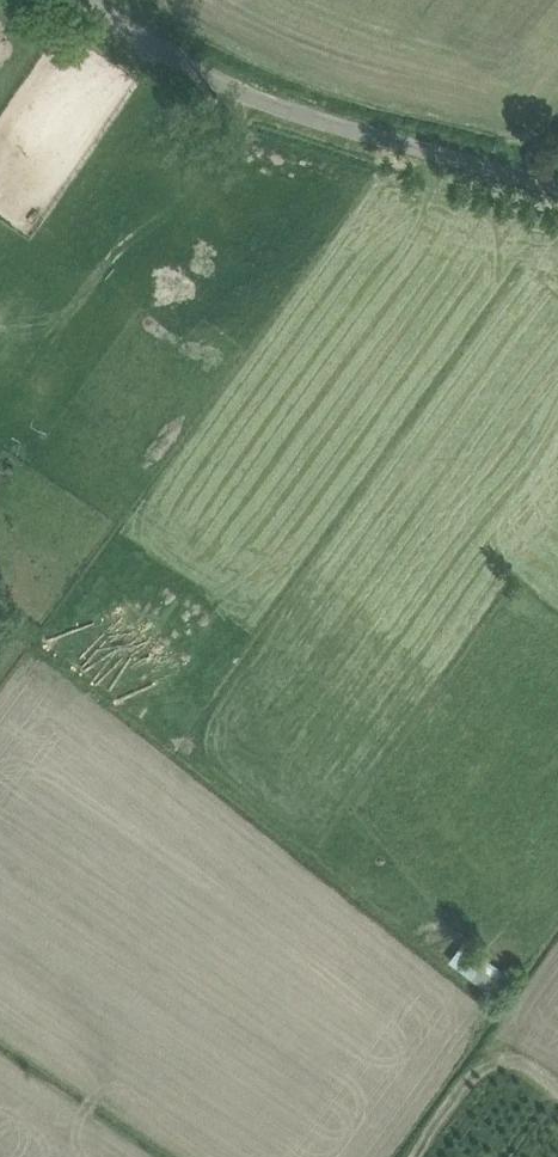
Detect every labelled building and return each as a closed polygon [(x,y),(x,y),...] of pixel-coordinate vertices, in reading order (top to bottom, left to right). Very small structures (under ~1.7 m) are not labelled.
[(467,938),(452,957),(493,987),(507,968),(467,938)]
